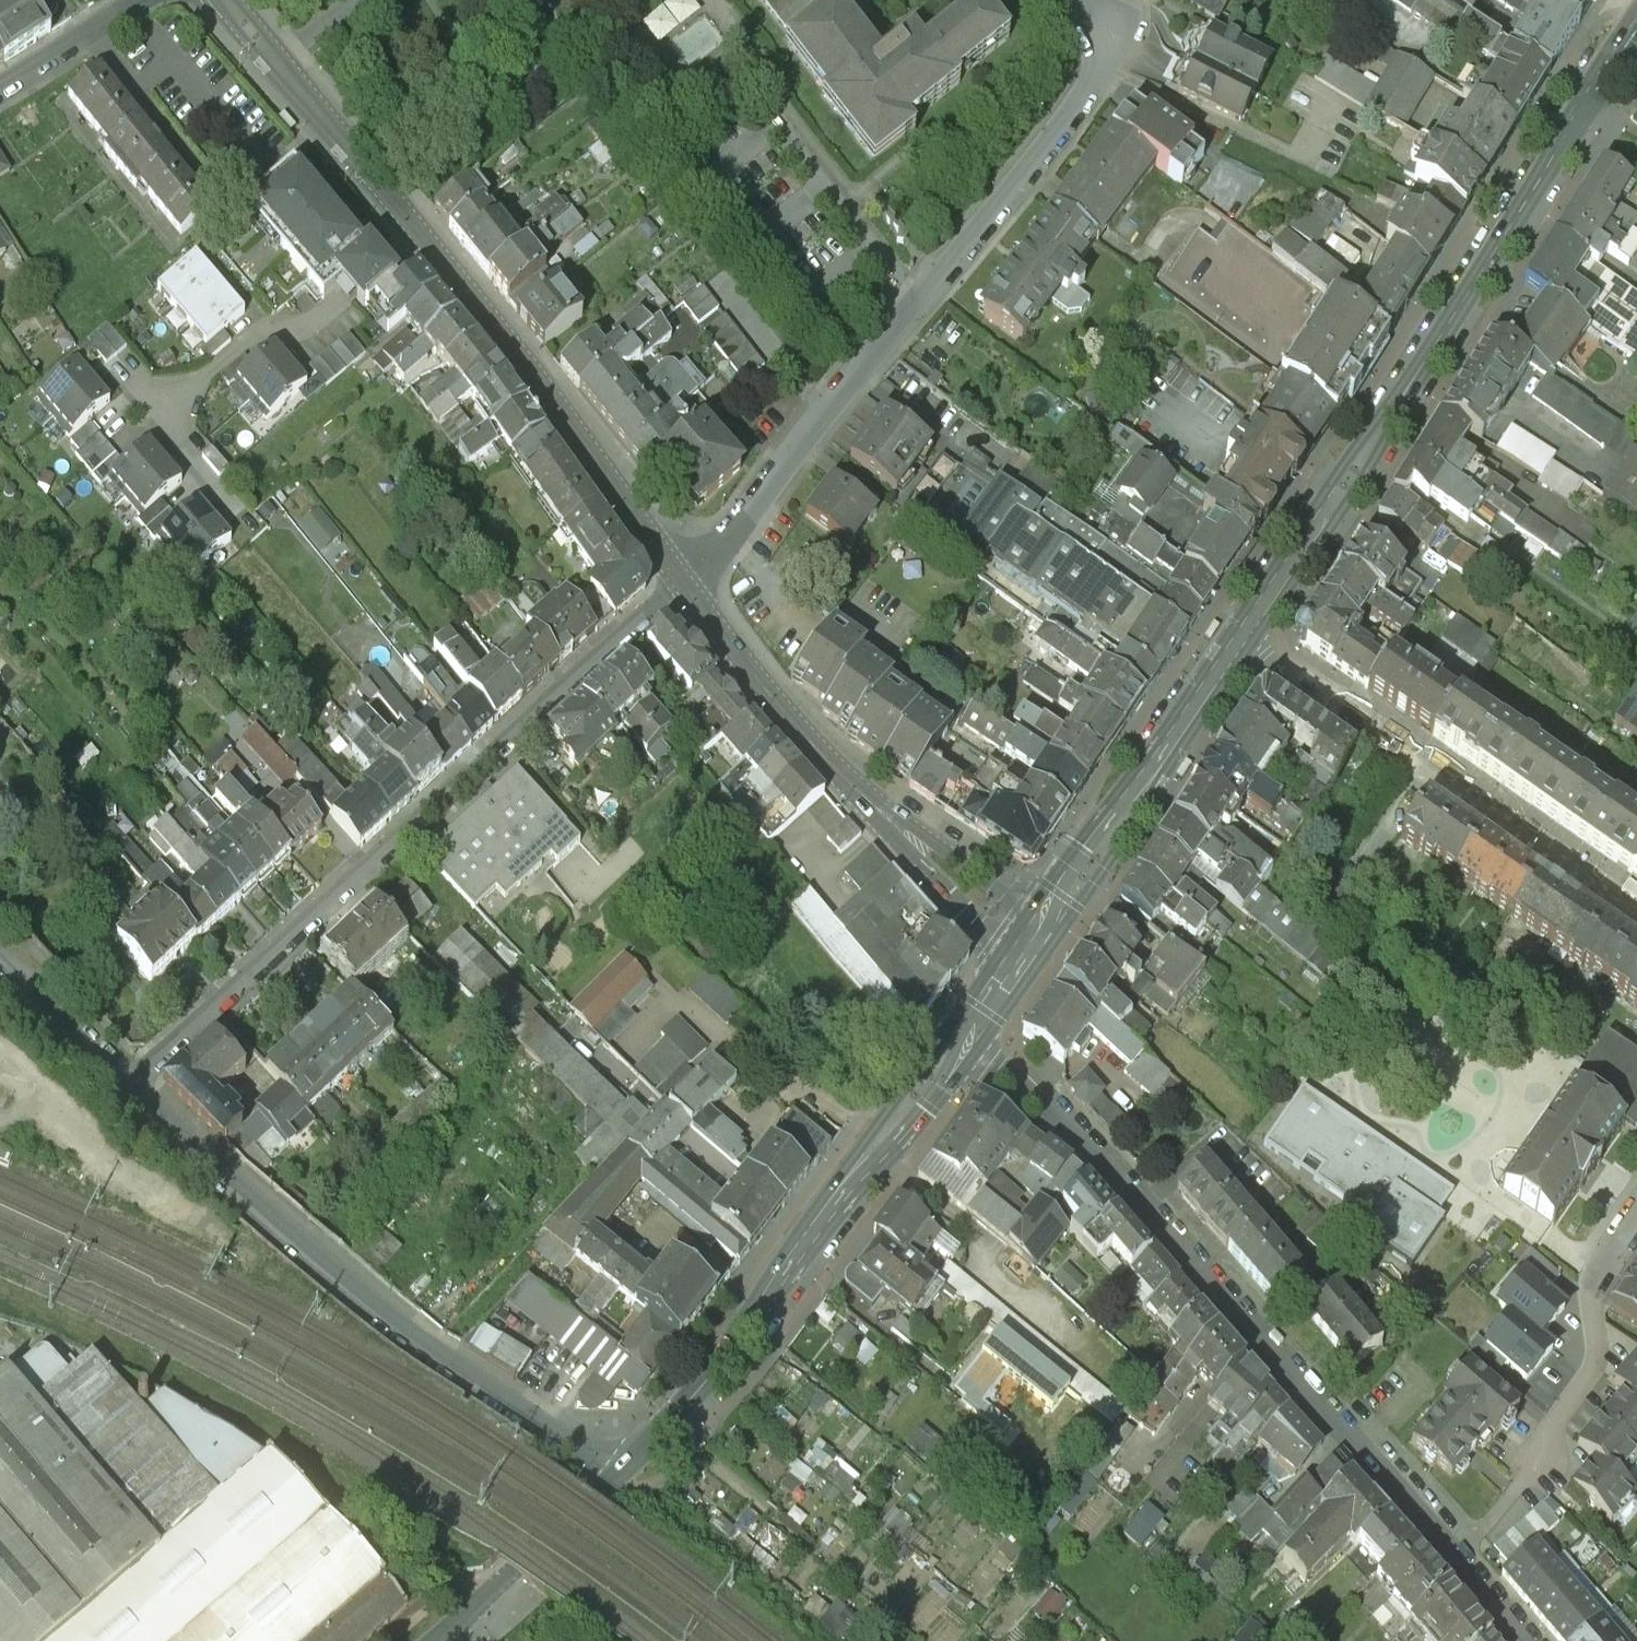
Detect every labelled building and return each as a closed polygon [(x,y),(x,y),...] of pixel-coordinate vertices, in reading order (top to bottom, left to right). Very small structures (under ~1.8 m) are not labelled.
[(0,2),(0,53),(3,57),(49,28),(28,0),(3,0),(0,2)] [(562,30),(587,33),(588,25),(606,11),(598,0),(539,0),(562,30)] [(635,59),(697,10),(689,0),(667,0),(619,38),(635,59)] [(789,37),(785,40),(826,92),(822,95),(874,161),(915,129),(909,121),(961,80),(958,77),(1010,37),(981,0),(923,44),(913,31),(880,56),(836,0),(826,7),(821,0),(760,0),(789,37)] [(1184,1),(1218,21),(1231,0),(1185,0),(1184,1)] [(1411,13),(1420,0),(1392,0),(1411,13)] [(1439,0),(1420,0),(1411,13),(1452,40),(1455,36),(1456,34),(1465,18),(1439,0)] [(1467,0),(1439,0),(1465,18),(1466,19),(1475,6),(1467,0)] [(1541,0),(1512,0),(1512,1),(1532,15),(1511,48),(1548,73),(1578,24),(1541,0)] [(1578,24),(1593,0),(1541,0),(1578,24)] [(700,16),(673,37),(694,64),(721,43),(700,16)] [(1466,19),(1465,18),(1456,34),(1455,36),(1495,64),(1494,66),(1497,69),(1487,84),(1474,76),(1461,95),(1474,103),(1515,127),(1548,73),(1511,48),(1466,19)] [(1241,35),(1210,19),(1204,30),(1197,26),(1194,31),(1188,33),(1182,44),(1184,50),(1180,57),(1188,61),(1204,31),(1234,46),(1241,35)] [(1269,68),(1240,49),(1234,46),(1204,31),(1188,61),(1254,95),(1269,68)] [(1178,62),(1172,64),(1166,74),(1167,81),(1164,87),(1172,90),(1188,61),(1180,57),(1178,62)] [(1410,65),(1396,57),(1381,83),(1413,103),(1414,106),(1431,77),(1411,65),(1410,65)] [(1254,95),(1188,61),(1172,90),(1240,122),(1254,95)] [(1376,90),(1335,65),(1323,84),(1364,109),(1373,95),(1376,90)] [(140,116),(100,67),(69,92),(109,142),(140,116)] [(1413,103),(1381,83),(1376,90),(1373,95),(1364,109),(1399,130),(1414,106),(1413,103)] [(1515,127),(1474,103),(1459,128),(1447,121),(1430,149),(1482,181),(1515,127)] [(1181,186),(1203,158),(1134,105),(1112,134),(1156,167),(1181,186)] [(109,142),(104,145),(135,184),(140,181),(172,155),(140,116),(109,142)] [(1105,151),(1088,174),(1083,171),(1058,204),(1053,209),(1058,213),(1096,242),(1097,243),(1102,237),(1156,167),(1112,134),(1101,148),(1105,151)] [(1430,149),(1422,144),(1419,145),(1411,158),(1411,161),(1422,167),(1419,171),(1414,179),(1418,182),(1464,210),(1482,181),(1430,149)] [(9,166),(0,152),(0,172),(9,166)] [(507,152),(483,172),(489,179),(513,160),(507,152)] [(172,155),(140,181),(181,232),(213,207),(172,155)] [(294,162),(258,192),(256,190),(243,202),(252,213),(253,213),(255,216),(259,213),(284,243),(280,245),(289,255),(338,214),(294,162)] [(1629,182),(1602,164),(1580,198),(1608,216),(1614,206),(1629,182)] [(1419,171),(1409,165),(1404,173),(1414,179),(1419,171)] [(1464,210),(1418,182),(1411,194),(1425,203),(1422,208),(1418,215),(1421,216),(1450,234),(1464,210)] [(469,183),(435,209),(449,226),(483,200),(469,183)] [(1408,196),(1382,186),(1376,201),(1399,211),(1404,213),(1419,220),(1421,216),(1418,215),(1422,208),(1407,198),(1408,196)] [(520,187),(505,199),(513,209),(521,203),(525,200),(524,200),(520,195),(523,192),(520,187)] [(1344,210),(1320,192),(1299,213),(1291,224),(1287,220),(1283,225),(1288,228),(1288,229),(1312,248),(1344,210)] [(529,196),(524,200),(525,200),(521,203),(525,208),(534,201),(529,196)] [(1608,216),(1580,198),(1555,236),(1588,258),(1598,265),(1607,251),(1616,257),(1625,243),(1612,234),(1619,223),(1608,216)] [(483,200),(449,226),(465,246),(498,220),(490,210),(483,200)] [(560,204),(525,232),(526,233),(532,242),(567,214),(560,204)] [(1618,206),(1614,206),(1608,216),(1619,223),(1620,225),(1636,237),(1636,218),(1618,206)] [(498,212),(494,207),(490,210),(495,215),(498,212)] [(532,242),(489,276),(517,311),(554,282),(535,259),(562,238),(563,240),(583,225),(572,211),(567,214),(532,242)] [(252,213),(215,244),(237,270),(264,248),(278,264),(289,255),(280,245),(284,243),(259,213),(255,216),(253,213),(252,213)] [(1096,242),(1058,213),(1052,222),(1049,219),(1039,232),(1041,233),(1035,241),(1034,240),(1026,250),(1025,249),(1009,270),(1010,271),(1001,282),(1003,284),(998,290),(996,289),(987,302),(989,305),(983,314),(1021,342),(1038,319),(1032,314),(1045,297),(1068,315),(1080,313),(1089,300),(1078,291),(1085,282),(1071,272),(1070,273),(1066,270),(1073,260),(1079,264),(1096,242)] [(1419,220),(1404,213),(1385,242),(1392,247),(1395,253),(1426,273),(1450,234),(1421,216),(1419,220)] [(338,214),(289,255),(296,265),(300,262),(310,274),(307,277),(310,281),(323,297),(343,281),(376,253),(369,244),(365,247),(338,214)] [(1271,252),(1222,218),(1210,234),(1200,226),(1159,289),(1281,380),(1289,367),(1332,300),(1271,252)] [(505,229),(498,220),(465,246),(489,276),(532,242),(526,233),(522,237),(511,224),(505,229)] [(1616,257),(1627,264),(1628,263),(1636,251),(1636,237),(1632,233),(1625,243),(1616,257)] [(1346,281),(1308,252),(1306,254),(1283,236),(1271,252),(1332,300),(1346,281)] [(1588,258),(1555,236),(1538,263),(1561,277),(1578,272),(1588,258)] [(289,255),(278,264),(264,248),(237,270),(273,313),(310,281),(307,277),(310,274),(300,262),(296,265),(289,255)] [(1628,263),(1636,269),(1636,251),(1628,263)] [(196,253),(158,285),(174,305),(212,273),(196,253)] [(387,266),(376,253),(343,281),(354,293),(364,306),(365,305),(368,308),(375,302),(395,327),(406,318),(405,318),(437,291),(418,269),(399,286),(395,280),(397,278),(387,266)] [(1426,273),(1395,253),(1364,302),(1355,317),(1385,338),(1395,323),(1426,273)] [(1598,265),(1588,258),(1578,272),(1593,282),(1592,284),(1605,293),(1616,279),(1598,265)] [(1583,295),(1561,279),(1562,278),(1561,277),(1538,263),(1526,281),(1546,296),(1570,313),(1583,295)] [(212,273),(174,305),(190,324),(228,292),(212,273)] [(675,309),(646,276),(638,283),(654,303),(665,317),(675,309)] [(1636,293),(1616,279),(1605,293),(1626,308),(1630,302),(1636,293)] [(582,316),(554,281),(554,282),(517,311),(544,346),(582,316)] [(703,285),(683,301),(699,322),(719,305),(703,285)] [(228,292),(190,324),(206,343),(223,329),(245,311),(228,292)] [(437,292),(406,318),(417,331),(411,337),(410,336),(409,335),(407,334),(405,335),(382,353),(393,365),(424,340),(456,314),(437,292)] [(1583,295),(1570,313),(1583,323),(1596,304),(1583,295)] [(1570,313),(1546,296),(1508,348),(1539,368),(1549,375),(1586,325),(1583,323),(1570,313)] [(1289,367),(1281,380),(1334,416),(1343,403),(1385,338),(1355,317),(1332,300),(1289,367)] [(654,303),(630,321),(626,316),(619,322),(623,327),(612,336),(614,337),(606,344),(610,349),(605,353),(594,340),(561,368),(579,390),(624,351),(659,322),(665,317),(654,303)] [(1607,313),(1596,304),(1583,323),(1586,325),(1607,341),(1611,336),(1619,324),(1607,314),(1607,313)] [(765,363),(725,312),(704,329),(744,380),(765,363)] [(456,314),(424,340),(428,345),(434,352),(436,350),(446,362),(476,338),(456,314)] [(127,344),(107,321),(97,329),(117,352),(127,344)] [(659,322),(624,351),(634,364),(635,365),(671,336),(659,322)] [(1632,327),(1618,350),(1636,362),(1636,330),(1632,327)] [(117,352),(97,329),(87,337),(107,361),(117,352)] [(206,343),(200,349),(208,359),(231,339),(223,329),(206,343)] [(349,332),(329,348),(346,368),(366,352),(349,332)] [(1617,340),(1611,336),(1607,341),(1607,342),(1606,343),(1613,347),(1617,340)] [(1508,348),(1491,337),(1473,365),(1511,390),(1530,362),(1508,348)] [(476,338),(446,362),(447,363),(443,365),(447,371),(451,368),(457,376),(422,404),(429,413),(495,361),(476,338)] [(393,365),(393,366),(403,378),(426,359),(424,349),(428,345),(424,340),(393,365)] [(253,364),(237,376),(254,396),(291,365),(274,346),(253,364)] [(346,369),(329,349),(319,357),(336,377),(346,369)] [(667,362),(663,364),(640,384),(641,396),(641,402),(616,374),(620,370),(624,371),(634,364),(624,351),(579,390),(629,453),(676,410),(688,400),(706,386),(687,362),(679,368),(675,365),(672,363),(667,362)] [(244,354),(221,373),(229,383),(237,376),(253,364),(244,354)] [(336,377),(319,357),(309,366),(326,386),(336,377)] [(1167,358),(1156,372),(1169,382),(1180,369),(1167,358)] [(77,360),(36,394),(53,413),(97,377),(87,365),(83,367),(77,360)] [(495,361),(429,413),(436,421),(471,394),(476,400),(506,376),(495,361)] [(291,365),(254,396),(270,415),(307,384),(291,365)] [(1511,390),(1473,365),(1441,416),(1468,433),(1480,441),(1511,390)] [(1549,375),(1539,368),(1525,388),(1534,394),(1532,397),(1603,448),(1618,426),(1619,425),(1570,391),(1571,390),(1549,375)] [(1333,417),(1272,375),(1257,396),(1273,407),(1260,427),(1282,444),(1285,445),(1304,459),(1333,417)] [(418,376),(407,385),(418,399),(429,390),(418,376)] [(506,376),(476,400),(495,425),(526,404),(506,376)] [(97,377),(53,413),(69,433),(110,399),(103,391),(107,389),(97,377)] [(688,400),(676,410),(686,421),(697,411),(688,400)] [(479,437),(459,451),(469,464),(497,445),(494,441),(499,438),(510,454),(512,453),(544,430),(526,404),(479,437)] [(676,410),(629,453),(640,467),(654,456),(658,461),(684,437),(674,426),(682,424),(686,421),(676,410)] [(931,445),(885,410),(851,456),(897,490),(931,445)] [(1468,433),(1441,416),(1423,444),(1450,462),(1461,445),(1465,438),(1468,433)] [(91,421),(71,437),(79,447),(99,430),(91,421)] [(684,437),(658,461),(672,476),(678,471),(683,477),(677,482),(697,506),(741,467),(701,422),(684,437)] [(469,423),(450,439),(459,451),(479,437),(469,423)] [(1260,427),(1258,426),(1243,450),(1238,446),(1235,452),(1232,450),(1225,461),(1233,466),(1212,498),(1256,533),(1290,479),(1304,459),(1285,445),(1282,444),(1260,427)] [(1555,455),(1511,426),(1496,449),(1510,457),(1541,478),(1551,463),(1555,455)] [(1603,448),(1625,463),(1632,454),(1636,447),(1636,439),(1618,426),(1603,448)] [(1256,533),(1118,427),(1108,438),(1144,465),(1145,464),(1171,484),(1141,523),(1128,512),(1129,511),(1119,504),(1112,515),(1183,569),(1215,525),(1247,547),(1256,533)] [(544,430),(512,453),(566,529),(598,506),(544,430)] [(79,447),(76,450),(84,460),(84,461),(108,441),(99,431),(79,447)] [(108,441),(84,461),(93,471),(116,451),(108,441)] [(125,461),(108,475),(125,494),(169,457),(159,445),(155,448),(149,441),(125,461)] [(1498,469),(1461,445),(1450,462),(1423,444),(1415,457),(1442,476),(1464,492),(1465,492),(1475,501),(1491,480),(1498,469)] [(229,467),(212,447),(202,455),(219,475),(229,467)] [(116,451),(93,471),(101,480),(108,475),(125,461),(116,451)] [(1602,496),(1636,520),(1636,457),(1632,454),(1625,463),(1602,496)] [(169,457),(125,494),(141,514),(161,497),(182,479),(175,472),(179,469),(169,457)] [(1442,476),(1415,457),(1392,493),(1404,500),(1407,494),(1411,488),(1427,501),(1429,498),(1430,497),(1442,476)] [(1048,500),(1063,484),(1032,460),(1019,478),(1048,500)] [(1580,483),(1551,463),(1541,478),(1536,487),(1547,493),(1564,502),(1568,505),(1582,485),(1580,483)] [(1171,484),(1145,464),(1144,465),(1120,497),(1133,506),(1129,511),(1128,512),(1141,523),(1171,484)] [(1464,492),(1442,476),(1430,497),(1467,523),(1471,518),(1479,507),(1480,505),(1475,501),(1465,492),(1464,492)] [(857,497),(833,479),(808,514),(849,545),(868,520),(869,521),(877,510),(857,496),(857,497)] [(1000,480),(961,535),(985,553),(1016,511),(1015,510),(1024,498),(1000,480)] [(1511,494),(1491,480),(1475,501),(1480,505),(1483,508),(1498,518),(1545,551),(1556,535),(1524,513),(1506,500),(1511,494)] [(1536,487),(1526,499),(1539,509),(1554,516),(1564,502),(1547,493),(1536,487)] [(1404,500),(1392,493),(1378,515),(1389,524),(1390,522),(1404,532),(1418,510),(1404,500)] [(1112,515),(1087,496),(1082,502),(1091,509),(1088,512),(1105,525),(1101,530),(1102,531),(1096,540),(1140,571),(1164,588),(1169,591),(1183,569),(1112,515)] [(141,514),(138,516),(146,526),(170,507),(161,497),(141,514)] [(1134,597),(1030,522),(1040,510),(1024,498),(1015,510),(1016,511),(985,553),(961,535),(951,549),(983,572),(995,560),(1105,640),(1134,597)] [(199,500),(158,534),(174,553),(218,516),(208,504),(205,507),(199,500)] [(269,503),(257,512),(265,522),(276,513),(269,503)] [(1169,591),(1164,588),(1158,596),(1141,584),(1142,584),(1135,579),(1140,571),(1096,540),(1045,504),(1040,510),(1030,522),(1134,597),(1186,635),(1201,614),(1169,591)] [(318,548),(337,532),(315,506),(296,521),(318,548)] [(566,529),(564,530),(599,578),(630,551),(598,506),(566,529)] [(1498,518),(1479,507),(1471,518),(1489,531),(1498,518)] [(1418,510),(1404,532),(1416,540),(1431,520),(1418,510)] [(218,516),(174,553),(190,573),(231,539),(225,531),(228,528),(218,516)] [(1431,520),(1416,540),(1428,548),(1442,527),(1431,520)] [(1215,525),(1183,569),(1215,592),(1247,547),(1215,525)] [(1442,527),(1428,548),(1437,555),(1449,537),(1451,534),(1442,527)] [(1584,551),(1558,532),(1556,535),(1545,551),(1571,569),(1584,551)] [(1496,545),(1483,536),(1476,543),(1490,553),(1496,545)] [(1477,556),(1449,537),(1437,555),(1436,556),(1462,575),(1477,556)] [(1403,571),(1361,541),(1340,571),(1401,614),(1421,585),(1403,572),(1403,571)] [(819,556),(806,547),(799,557),(811,566),(819,556)] [(599,578),(591,585),(615,614),(645,588),(648,575),(630,551),(599,578)] [(1597,564),(1586,558),(1579,572),(1590,578),(1597,564)] [(1105,640),(995,560),(983,572),(978,578),(1046,630),(1089,661),(1097,650),(1119,666),(1126,656),(1105,640)] [(1215,592),(1183,569),(1169,591),(1201,614),(1215,592)] [(1401,614),(1340,571),(1319,602),(1355,627),(1366,611),(1402,636),(1412,621),(1401,614)] [(488,579),(460,601),(474,620),(503,599),(488,579)] [(607,621),(584,592),(574,601),(595,629),(596,630),(607,621)] [(574,601),(568,593),(542,616),(540,613),(527,624),(533,633),(558,665),(571,653),(570,652),(595,629),(574,601)] [(1186,635),(1134,597),(1105,640),(1126,656),(1157,678),(1186,635)] [(1355,627),(1319,602),(1295,638),(1367,688),(1389,655),(1391,652),(1355,627)] [(1496,645),(1456,617),(1441,638),(1482,666),(1496,645)] [(666,624),(646,642),(691,692),(697,687),(705,696),(724,680),(675,625),(666,624)] [(919,705),(888,683),(891,678),(859,655),(864,647),(832,624),(791,678),(820,699),(822,697),(829,703),(822,712),(849,731),(845,736),(875,757),(876,755),(884,761),(881,764),(910,784),(929,758),(949,729),(918,707),(919,705)] [(1089,661),(1046,630),(1036,643),(1093,685),(1089,691),(1081,701),(1123,730),(1142,700),(1089,661)] [(495,665),(480,677),(454,643),(453,644),(445,633),(431,644),(494,723),(520,699),(496,667),(495,665)] [(533,633),(496,667),(520,699),(558,665),(533,633)] [(1126,656),(1119,666),(1097,650),(1089,661),(1142,700),(1157,678),(1126,656)] [(1457,702),(1389,655),(1367,688),(1434,735),(1457,702)] [(673,729),(650,703),(646,707),(642,703),(653,693),(624,662),(605,679),(660,740),(667,734),(673,729)] [(1067,692),(1032,668),(1022,682),(1078,721),(1066,738),(1101,762),(1123,730),(1081,701),(1067,692)] [(470,698),(463,704),(454,692),(448,697),(431,676),(422,683),(432,695),(442,708),(449,716),(471,744),(492,725),(470,698)] [(660,740),(605,679),(581,701),(610,732),(625,719),(628,723),(624,727),(657,764),(670,752),(663,744),(660,740)] [(724,680),(705,696),(715,707),(688,731),(705,750),(722,736),(752,711),(724,680)] [(1089,691),(1074,681),(1067,692),(1081,701),(1089,691)] [(366,683),(356,692),(367,706),(378,697),(378,696),(366,683)] [(408,714),(387,688),(378,696),(378,697),(399,721),(407,715),(408,714)] [(1614,722),(1636,739),(1636,689),(1614,722)] [(1269,692),(1257,694),(1240,719),(1283,749),(1286,745),(1290,738),(1316,756),(1309,767),(1313,770),(1331,782),(1353,750),(1269,692)] [(442,708),(432,695),(426,699),(437,712),(442,708)] [(581,701),(548,731),(568,753),(564,756),(578,771),(592,758),(597,764),(611,751),(606,746),(615,738),(610,732),(581,701)] [(1457,702),(1434,735),(1476,764),(1500,730),(1458,701),(1457,702)] [(412,737),(396,751),(393,747),(393,745),(360,708),(348,719),(415,795),(441,771),(412,737)] [(1049,759),(973,708),(965,720),(966,725),(1028,768),(1025,773),(1033,778),(1030,782),(1029,785),(1067,811),(1085,784),(1049,759)] [(752,711),(722,736),(745,761),(747,759),(747,760),(774,736),(752,711)] [(1066,738),(1030,713),(1020,727),(1050,747),(1052,744),(1057,747),(1049,759),(1085,784),(1086,784),(1101,762),(1066,738)] [(449,716),(426,738),(407,715),(399,721),(412,737),(441,771),(471,744),(449,716)] [(348,719),(346,716),(337,724),(341,728),(337,732),(369,769),(372,769),(377,774),(363,787),(391,817),(415,795),(348,719)] [(1283,749),(1240,719),(1214,759),(1253,786),(1272,760),(1288,771),(1297,758),(1283,749)] [(279,753),(254,726),(242,736),(285,784),(296,773),(279,753)] [(1522,743),(1501,728),(1500,730),(1476,764),(1531,802),(1556,767),(1534,752),(1536,749),(1524,741),(1522,743)] [(667,734),(660,740),(663,744),(671,738),(667,734)] [(774,736),(747,760),(759,774),(786,749),(774,736)] [(363,787),(347,802),(337,790),(338,787),(295,739),(279,753),(296,773),(361,845),(391,817),(363,787)] [(92,741),(78,754),(91,769),(102,759),(101,752),(92,741)] [(1305,758),(1286,745),(1283,749),(1297,758),(1302,762),(1305,758)] [(786,749),(759,774),(774,790),(801,766),(786,749)] [(229,750),(211,766),(226,783),(227,784),(245,768),(229,750)] [(948,770),(929,758),(910,784),(929,798),(948,770)] [(1302,762),(1297,758),(1288,771),(1304,782),(1313,770),(1309,767),(1302,762)] [(995,765),(988,759),(970,785),(1011,813),(1029,785),(1024,782),(996,763),(995,765)] [(1253,786),(1214,759),(1197,784),(1236,812),(1242,802),(1294,837),(1304,822),(1285,809),(1253,786)] [(766,798),(754,808),(759,813),(762,811),(764,813),(782,800),(786,803),(812,779),(801,766),(774,790),(766,798)] [(1578,782),(1556,767),(1531,802),(1586,841),(1611,805),(1589,790),(1591,787),(1579,779),(1578,782)] [(517,769),(424,853),(474,908),(496,887),(505,897),(518,885),(518,886),(541,865),(540,864),(550,854),(556,861),(579,840),(565,825),(567,824),(517,769)] [(1304,782),(1285,809),(1304,822),(1331,782),(1313,770),(1304,782)] [(737,784),(729,776),(719,785),(731,799),(744,787),(740,782),(737,784)] [(812,779),(786,803),(789,808),(761,834),(765,839),(767,842),(769,841),(806,809),(824,792),(812,779)] [(970,785),(964,782),(947,809),(1025,862),(1034,860),(1048,839),(970,785)] [(227,784),(226,783),(216,792),(236,815),(239,812),(245,819),(236,826),(273,868),(288,854),(256,816),(227,784)] [(1271,870),(1230,838),(1220,839),(1212,835),(1220,826),(1224,829),(1227,828),(1237,813),(1236,812),(1197,784),(1174,818),(1225,860),(1233,866),(1259,887),(1271,870)] [(1067,811),(1029,785),(1011,813),(1048,839),(1067,812),(1067,811)] [(864,838),(824,792),(806,809),(832,838),(829,841),(842,856),(864,838)] [(754,793),(738,807),(745,816),(754,808),(766,798),(764,795),(758,797),(754,793)] [(225,822),(199,794),(188,804),(194,811),(210,829),(256,882),(273,868),(236,826),(227,834),(220,826),(225,822)] [(286,804),(279,796),(256,816),(288,854),(321,825),(295,796),(286,804)] [(1480,838),(1425,800),(1401,836),(1422,851),(1421,854),(1432,862),(1434,859),(1456,874),(1480,838)] [(1613,802),(1611,805),(1586,841),(1631,872),(1636,864),(1636,819),(1613,802)] [(210,829),(205,834),(189,816),(194,811),(188,804),(172,819),(240,897),(256,882),(210,829)] [(172,819),(168,815),(150,831),(166,849),(172,845),(202,879),(192,888),(217,917),(240,897),(172,819)] [(1174,818),(1158,840),(1188,865),(1196,856),(1215,871),(1225,860),(1174,818)] [(125,831),(114,819),(102,830),(113,842),(125,831)] [(192,888),(183,896),(125,831),(113,842),(144,877),(152,886),(163,898),(196,936),(217,917),(192,888)] [(1535,876),(1480,838),(1456,874),(1477,889),(1475,892),(1487,900),(1489,897),(1510,912),(1535,876)] [(809,888),(769,841),(767,842),(765,839),(748,854),(791,905),(809,888)] [(1188,865),(1158,840),(1138,870),(1206,925),(1215,914),(1178,883),(1190,866),(1188,865)] [(873,848),(845,872),(856,884),(884,861),(873,848)] [(1233,866),(1225,860),(1215,871),(1223,877),(1233,866)] [(884,861),(856,884),(865,894),(836,920),(809,888),(791,905),(790,906),(906,1041),(970,955),(900,879),(884,861)] [(1259,887),(1233,866),(1223,877),(1214,887),(1308,963),(1356,895),(1332,876),(1300,921),(1277,902),(1259,887)] [(1291,882),(1272,868),(1271,870),(1259,887),(1277,902),(1291,882)] [(1206,925),(1138,870),(1121,894),(1152,920),(1160,909),(1196,938),(1206,925)] [(1575,904),(1535,876),(1510,912),(1551,940),(1575,904)] [(152,886),(144,877),(138,882),(146,892),(152,886)] [(406,879),(378,903),(405,934),(434,907),(406,879)] [(163,898),(152,908),(129,882),(97,911),(153,974),(196,936),(163,898)] [(378,903),(329,946),(358,979),(406,936),(405,934),(378,903)] [(1630,943),(1575,904),(1551,940),(1572,955),(1571,958),(1582,966),(1584,964),(1605,979),(1630,943)] [(1215,914),(1206,925),(1215,933),(1223,939),(1232,927),(1215,914)] [(1139,944),(1106,916),(1080,954),(1114,981),(1118,975),(1124,978),(1126,975),(1134,980),(1141,970),(1127,961),(1139,944)] [(1215,933),(1206,925),(1196,938),(1193,943),(1202,950),(1215,933)] [(536,1009),(459,932),(434,957),(512,1034),(531,1015),(536,1009)] [(1171,943),(1155,962),(1168,973),(1147,998),(1168,1015),(1204,971),(1171,943)] [(1630,943),(1605,979),(1627,994),(1626,996),(1636,1004),(1636,947),(1630,943)] [(1333,962),(1319,951),(1308,963),(1322,975),(1333,962)] [(1148,1031),(1106,992),(1114,981),(1080,954),(1063,977),(1100,1009),(1104,1012),(1137,1043),(1148,1031)] [(1256,956),(1252,962),(1261,969),(1266,963),(1256,956)] [(624,957),(572,1007),(592,1029),(623,1000),(631,1008),(653,988),(639,973),(641,971),(632,961),(630,963),(624,957)] [(744,1004),(707,970),(690,987),(727,1022),(744,1004)] [(1063,977),(1023,1032),(1063,1061),(1073,1046),(1078,1050),(1089,1035),(1084,1032),(1088,1026),(1100,1009),(1063,977)] [(394,1027),(352,988),(331,1007),(370,1049),(394,1027)] [(623,1000),(592,1029),(606,1043),(636,1014),(631,1008),(623,1000)] [(331,1007),(310,1026),(349,1068),(370,1049),(331,1007)] [(1104,1012),(1100,1009),(1088,1026),(1129,1066),(1124,1073),(1154,1098),(1172,1076),(1145,1053),(1137,1043),(1104,1012)] [(153,1019),(131,1012),(125,1030),(146,1039),(153,1019)] [(611,1092),(531,1015),(512,1034),(510,1036),(588,1110),(611,1092)] [(677,1018),(651,1043),(657,1049),(639,1067),(661,1089),(686,1067),(692,1061),(707,1048),(677,1018)] [(349,1068),(310,1026),(289,1045),(328,1087),(349,1068)] [(247,1063),(215,1031),(182,1061),(214,1092),(214,1091),(247,1063)] [(1608,1034),(1572,1086),(1624,1123),(1636,1131),(1636,1054),(1636,1053),(1608,1034)] [(289,1045),(268,1064),(285,1083),(306,1106),(328,1087),(289,1045)] [(214,1092),(182,1061),(181,1061),(182,1062),(165,1078),(206,1120),(223,1102),(222,1100),(214,1091),(214,1092)] [(794,1113),(752,1165),(750,1152),(743,1148),(748,1142),(708,1111),(736,1083),(713,1065),(698,1079),(669,1106),(692,1126),(694,1125),(746,1171),(747,1172),(785,1204),(830,1145),(794,1113)] [(661,1089),(655,1093),(665,1103),(669,1107),(669,1106),(698,1079),(686,1067),(661,1089)] [(1104,1092),(1087,1073),(1071,1087),(1087,1106),(1104,1092)] [(306,1106),(285,1083),(259,1105),(272,1120),(280,1129),(288,1122),(306,1106)] [(1624,1123),(1572,1086),(1546,1123),(1545,1121),(1525,1150),(1526,1151),(1501,1188),(1554,1224),(1579,1188),(1581,1189),(1601,1160),(1599,1159),(1624,1123)] [(1454,1191),(1302,1087),(1263,1144),(1299,1169),(1308,1157),(1322,1166),(1312,1179),(1371,1219),(1362,1232),(1412,1266),(1444,1219),(1438,1215),(1454,1191)] [(633,1101),(620,1090),(611,1092),(588,1110),(651,1167),(664,1155),(692,1126),(669,1106),(669,1107),(665,1103),(653,1112),(636,1098),(633,1101)] [(1070,1163),(979,1093),(960,1118),(1009,1158),(1014,1151),(1043,1174),(1053,1182),(1070,1163)] [(241,1109),(228,1095),(222,1100),(223,1102),(206,1120),(224,1139),(244,1122),(237,1113),(241,1109)] [(597,1179),(545,1230),(574,1253),(592,1233),(639,1178),(651,1167),(588,1110),(570,1128),(585,1145),(574,1156),(597,1179)] [(1009,1158),(960,1118),(919,1174),(967,1211),(1007,1244),(1019,1228),(1022,1224),(983,1192),(997,1173),(1009,1158)] [(272,1120),(254,1136),(254,1137),(242,1148),(249,1156),(280,1129),(272,1120)] [(288,1122),(280,1129),(287,1138),(287,1139),(296,1131),(288,1122)] [(280,1129),(249,1156),(260,1166),(271,1156),(269,1155),(287,1138),(280,1129)] [(747,1172),(721,1204),(664,1155),(651,1167),(749,1251),(785,1204),(747,1172)] [(1070,1163),(1053,1182),(1055,1183),(1053,1186),(1064,1200),(1087,1179),(1070,1163)] [(1257,1222),(1207,1164),(1177,1191),(1227,1248),(1257,1222)] [(749,1251),(651,1167),(639,1178),(714,1243),(739,1263),(749,1251)] [(1010,1184),(997,1173),(983,1192),(1022,1224),(1030,1213),(1013,1199),(1017,1193),(1009,1186),(1010,1184)] [(1053,1182),(1043,1174),(1038,1180),(1033,1190),(1034,1193),(1041,1197),(1040,1199),(1041,1200),(1053,1186),(1055,1183),(1053,1182)] [(1116,1213),(1087,1179),(1064,1200),(1063,1201),(1081,1221),(1070,1231),(1082,1244),(1116,1213)] [(714,1243),(646,1184),(642,1190),(710,1248),(714,1243)] [(1033,1190),(1017,1193),(1013,1199),(1030,1213),(1040,1199),(1041,1197),(1034,1193),(1033,1190)] [(1022,1224),(1019,1228),(1007,1244),(1014,1250),(1034,1269),(1067,1228),(1041,1200),(1040,1199),(1022,1224)] [(917,1216),(898,1201),(874,1232),(881,1238),(916,1266),(934,1243),(941,1234),(923,1220),(917,1216)] [(950,1225),(931,1210),(923,1220),(941,1234),(942,1235),(950,1225)] [(1150,1252),(1116,1213),(1082,1244),(1096,1259),(1111,1244),(1126,1262),(1132,1269),(1154,1250),(1153,1250),(1150,1252)] [(1348,1241),(1325,1219),(1307,1240),(1330,1262),(1348,1241)] [(1303,1275),(1257,1222),(1227,1248),(1273,1301),(1303,1275)] [(574,1253),(545,1230),(529,1245),(562,1272),(576,1255),(574,1253)] [(643,1274),(592,1233),(574,1253),(576,1255),(602,1275),(619,1289),(647,1312),(679,1339),(716,1293),(673,1258),(664,1268),(655,1261),(643,1274)] [(942,1235),(941,1234),(934,1243),(953,1257),(959,1249),(942,1235)] [(916,1266),(881,1238),(858,1267),(854,1267),(850,1269),(847,1272),(846,1276),(846,1280),(847,1284),(873,1304),(883,1291),(912,1313),(924,1297),(932,1303),(944,1288),(944,1287),(933,1279),(916,1266)] [(1034,1269),(1014,1250),(1002,1263),(1022,1282),(1034,1269)] [(1132,1269),(1118,1281),(1132,1297),(1139,1291),(1144,1286),(1154,1298),(1178,1278),(1154,1250),(1132,1269)] [(1560,1276),(1530,1250),(1515,1267),(1524,1275),(1545,1292),(1560,1276)] [(1380,1276),(1356,1256),(1348,1266),(1372,1285),(1380,1276)] [(948,1261),(933,1279),(944,1287),(958,1269),(948,1261)] [(1126,1262),(1111,1275),(1118,1282),(1118,1281),(1132,1269),(1126,1262)] [(1084,1283),(1066,1265),(1054,1278),(1072,1296),(1084,1283)] [(1609,1306),(1636,1326),(1636,1266),(1609,1306)] [(958,1269),(944,1287),(944,1288),(944,1287),(955,1295),(969,1277),(958,1269)] [(572,1311),(528,1274),(507,1295),(600,1369),(618,1349),(589,1325),(572,1311)] [(602,1275),(572,1311),(589,1325),(596,1317),(619,1289),(602,1275)] [(1545,1292),(1524,1275),(1498,1305),(1511,1316),(1512,1316),(1538,1339),(1539,1338),(1564,1309),(1545,1292)] [(1127,1406),(969,1277),(955,1295),(1000,1332),(1068,1387),(1115,1425),(1127,1406)] [(1154,1298),(1143,1308),(1156,1322),(1167,1311),(1189,1291),(1178,1278),(1154,1298)] [(1328,1280),(1300,1304),(1306,1312),(1334,1288),(1328,1280)] [(1383,1344),(1334,1288),(1306,1312),(1353,1369),(1383,1344)] [(1425,1313),(1395,1288),(1386,1299),(1392,1303),(1389,1306),(1414,1326),(1425,1313)] [(1189,1291),(1167,1311),(1172,1316),(1177,1322),(1181,1327),(1198,1309),(1202,1305),(1189,1291)] [(924,1297),(912,1313),(919,1319),(932,1303),(924,1297)] [(1181,1327),(1171,1338),(1173,1340),(1172,1341),(1179,1350),(1175,1355),(1174,1354),(1142,1397),(1155,1407),(1189,1361),(1217,1330),(1198,1309),(1181,1327)] [(1167,1311),(1156,1322),(1160,1327),(1172,1316),(1167,1311)] [(647,1312),(625,1339),(614,1330),(596,1317),(589,1325),(618,1349),(649,1376),(679,1339),(647,1312)] [(920,1329),(901,1314),(892,1326),(911,1341),(920,1329)] [(1538,1339),(1512,1316),(1511,1316),(1487,1345),(1486,1346),(1506,1363),(1526,1380),(1552,1349),(1539,1338),(1538,1339)] [(531,1356),(480,1322),(461,1341),(517,1377),(531,1356)] [(1177,1322),(1167,1334),(1171,1338),(1181,1327),(1177,1322)] [(1189,1361),(1155,1407),(1167,1417),(1194,1381),(1201,1374),(1216,1391),(1243,1360),(1217,1330),(1189,1361)] [(1000,1332),(959,1382),(975,1395),(975,1394),(984,1401),(1008,1371),(1052,1406),(1068,1387),(1000,1332)] [(1506,1363),(1486,1346),(1487,1345),(1477,1337),(1469,1346),(1499,1372),(1506,1363)] [(600,1369),(598,1372),(612,1385),(619,1377),(637,1391),(649,1376),(618,1349),(600,1369)] [(93,1356),(66,1379),(48,1358),(46,1357),(43,1356),(40,1357),(37,1358),(0,1389),(0,1640),(377,1640),(411,1612),(271,1459),(234,1439),(166,1396),(144,1415),(93,1356)] [(1636,1357),(1614,1382),(1626,1393),(1636,1403),(1636,1358),(1636,1357)] [(1216,1391),(1207,1402),(1224,1417),(1225,1420),(1216,1429),(1230,1442),(1274,1393),(1243,1360),(1216,1391)] [(1469,1366),(1445,1395),(1450,1399),(1413,1442),(1427,1454),(1424,1457),(1434,1466),(1436,1463),(1451,1475),(1466,1458),(1467,1458),(1475,1449),(1474,1448),(1488,1432),(1493,1436),(1517,1408),(1469,1366)] [(1230,1442),(1226,1447),(1233,1454),(1241,1445),(1240,1440),(1243,1436),(1249,1441),(1261,1428),(1266,1432),(1288,1408),(1274,1393),(1230,1442)] [(1626,1393),(1602,1418),(1636,1450),(1636,1403),(1626,1393)] [(984,1401),(975,1394),(975,1395),(966,1405),(1002,1434),(1011,1423),(984,1401)] [(1142,1397),(1128,1416),(1142,1427),(1155,1407),(1142,1397)] [(1155,1407),(1142,1427),(1153,1436),(1167,1417),(1155,1407)] [(1266,1432),(1258,1442),(1295,1475),(1321,1444),(1288,1408),(1266,1432)] [(1602,1418),(1579,1444),(1597,1461),(1616,1478),(1636,1455),(1636,1450),(1602,1418)] [(1111,1458),(1099,1448),(1084,1468),(1088,1471),(1097,1478),(1111,1458)] [(1332,1456),(1309,1480),(1327,1499),(1349,1475),(1332,1456)] [(778,1480),(794,1490),(808,1466),(792,1457),(778,1480)] [(1616,1478),(1597,1461),(1573,1486),(1611,1520),(1634,1495),(1616,1478)] [(1073,1481),(1069,1478),(1064,1484),(1073,1491),(1088,1471),(1084,1468),(1084,1467),(1073,1481)] [(1327,1499),(1319,1507),(1326,1514),(1283,1560),(1292,1571),(1368,1496),(1349,1475),(1327,1499)] [(1305,1484),(1276,1516),(1282,1523),(1288,1530),(1314,1501),(1317,1504),(1322,1500),(1305,1484)] [(1368,1496),(1292,1571),(1304,1584),(1349,1539),(1355,1546),(1359,1542),(1387,1516),(1368,1496)] [(1256,1497),(1246,1508),(1236,1499),(1228,1508),(1238,1517),(1257,1535),(1262,1529),(1276,1516),(1256,1497)] [(1559,1522),(1542,1503),(1532,1512),(1533,1512),(1549,1531),(1559,1522)] [(1147,1504),(1137,1516),(1153,1530),(1156,1526),(1162,1519),(1163,1518),(1147,1504)] [(1533,1512),(1493,1546),(1510,1565),(1549,1531),(1533,1512)] [(1276,1516),(1262,1529),(1268,1536),(1282,1523),(1276,1516)] [(1387,1516),(1359,1542),(1384,1568),(1412,1543),(1387,1516)] [(1257,1535),(1238,1517),(1232,1523),(1251,1541),(1257,1535)] [(1167,1524),(1162,1519),(1156,1526),(1161,1531),(1167,1524)] [(1537,1542),(1502,1573),(1518,1592),(1553,1561),(1537,1542)] [(1384,1568),(1377,1575),(1397,1596),(1387,1604),(1404,1622),(1411,1616),(1448,1582),(1412,1543),(1384,1568)] [(1206,1552),(1195,1564),(1207,1574),(1218,1563),(1206,1552)] [(1553,1561),(1518,1592),(1534,1610),(1569,1580),(1553,1561)] [(1569,1580),(1534,1610),(1550,1628),(1585,1598),(1569,1580)] [(1045,1582),(1030,1609),(1049,1619),(1064,1593),(1045,1582)] [(1411,1616),(1408,1620),(1427,1640),(1481,1640),(1490,1632),(1448,1582),(1411,1616)] [(1270,1593),(1259,1583),(1252,1590),(1262,1600),(1270,1593)] [(1550,1628),(1561,1640),(1573,1640),(1601,1616),(1585,1598),(1550,1628)] [(1231,1639),(1233,1640),(1263,1640),(1273,1631),(1268,1627),(1253,1615),(1231,1639)] [(1281,1615),(1268,1627),(1273,1631),(1284,1640),(1305,1640),(1307,1639),(1281,1615)] [(1573,1640),(1611,1640),(1618,1635),(1601,1616),(1573,1640)] [(1481,1640),(1498,1640),(1491,1632),(1490,1632),(1481,1640)]
